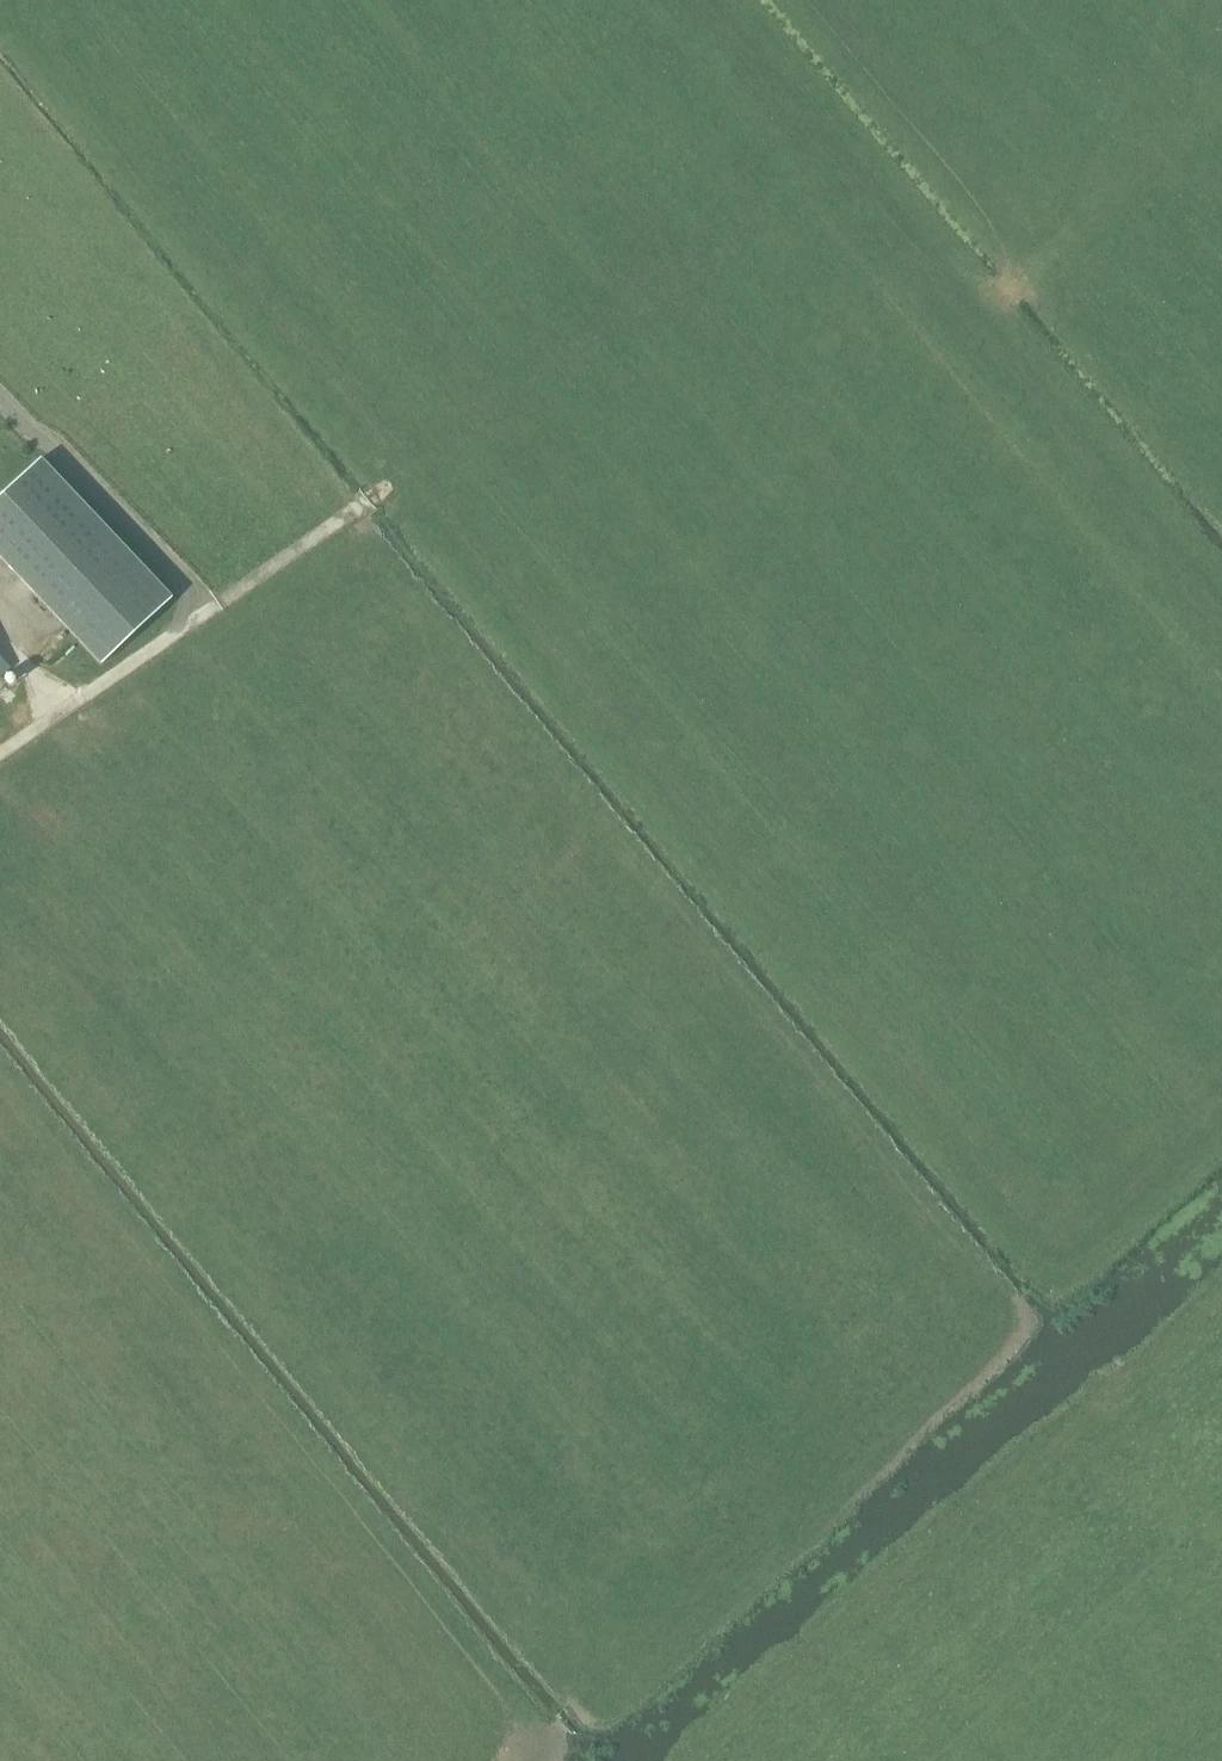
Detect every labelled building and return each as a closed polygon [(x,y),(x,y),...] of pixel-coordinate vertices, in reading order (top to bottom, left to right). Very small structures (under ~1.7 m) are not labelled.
[(0,475),(0,550),(93,649),(162,584),(32,445),(0,475)] [(12,668),(0,655),(0,680),(12,668)]
